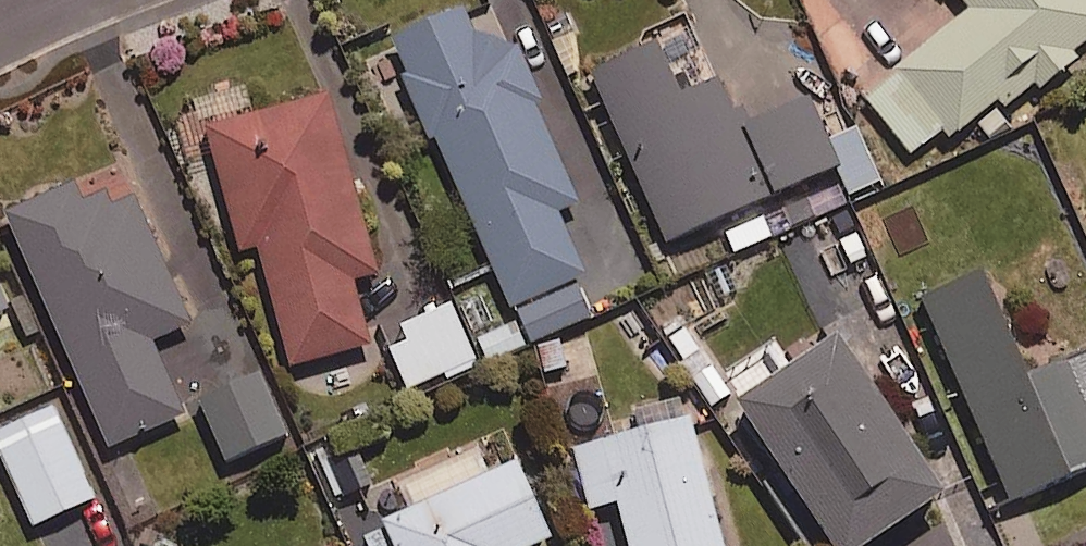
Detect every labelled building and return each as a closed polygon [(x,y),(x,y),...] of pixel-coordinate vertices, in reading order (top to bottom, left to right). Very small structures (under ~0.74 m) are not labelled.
[(970,16),(866,104),(913,158),(941,135),(951,147),(996,108),(1009,123),(1085,58),(1085,0),(957,0),(970,16)] [(560,218),(584,208),(539,106),(546,103),(521,45),(506,52),(487,10),(403,46),(417,78),(407,82),(435,146),(441,143),(517,315),(588,282),(560,218)] [(679,109),(655,55),(592,83),(668,253),(837,177),(807,109),(740,139),(719,91),(679,109)] [(211,134),(260,121),(250,84),(171,106),(184,153),(214,144),(211,134)] [(211,134),(214,144),(246,258),(262,254),(296,372),(374,350),(356,286),(383,278),(333,100),(260,121),(211,134)] [(94,224),(79,190),(11,219),(113,453),(188,421),(156,347),(197,329),(142,203),(94,224)] [(588,282),(517,315),(519,324),(531,350),(604,318),(588,282)] [(1027,392),(981,283),(924,307),(1009,508),(1085,476),(1085,366),(1027,392)] [(18,326),(0,287),(0,334),(18,326)] [(458,312),(407,329),(413,345),(395,351),(410,393),(477,369),(458,312)] [(531,350),(519,324),(480,343),(491,368),(531,350)] [(594,370),(592,344),(543,349),(545,375),(594,370)] [(837,354),(735,421),(816,545),(890,545),(941,513),(837,354)] [(264,382),(201,410),(227,467),(289,439),(264,382)] [(607,439),(597,400),(533,416),(543,455),(607,439)] [(57,409),(0,434),(0,447),(38,531),(100,504),(57,409)] [(695,424),(580,455),(595,514),(624,506),(634,545),(727,545),(695,424)] [(524,469),(390,528),(397,545),(555,545),(558,545),(524,469)]
